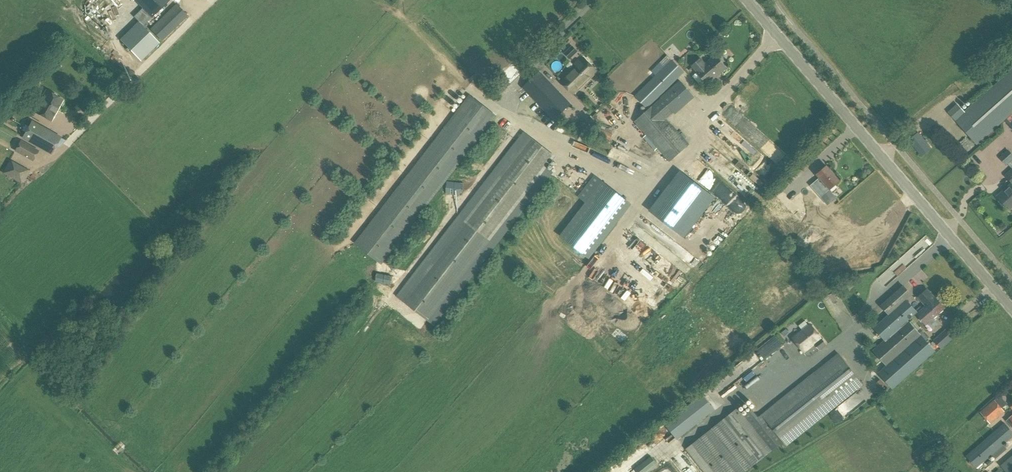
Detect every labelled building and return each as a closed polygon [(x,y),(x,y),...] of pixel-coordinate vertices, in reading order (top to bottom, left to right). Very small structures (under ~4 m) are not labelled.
[(152,16),(169,0),(136,0),(152,16)] [(177,3),(151,29),(162,41),(188,15),(177,3)] [(139,22),(122,38),(143,61),(160,43),(139,22)] [(573,47),(567,53),(572,58),(578,52),(573,47)] [(663,67),(634,96),(647,109),(684,72),(667,55),(659,62),(663,67)] [(699,60),(691,66),(696,72),(707,84),(726,67),(715,55),(704,65),(699,60)] [(583,59),(560,81),(573,94),(596,72),(583,59)] [(954,120),(976,145),(1011,113),(1011,68),(954,120)] [(572,104),(541,73),(525,88),(556,120),(572,104)] [(661,98),(654,104),(666,118),(674,112),(675,113),(693,97),(679,81),(660,97),(661,98)] [(46,93),(35,112),(51,121),(62,102),(46,93)] [(496,116),(470,95),(355,243),(381,263),(496,116)] [(957,103),(947,112),(953,119),(963,111),(957,103)] [(654,104),(635,120),(669,161),(688,145),(666,118),(654,104)] [(31,121),(23,137),(52,153),(61,137),(31,121)] [(720,142),(730,131),(720,121),(709,133),(720,142)] [(597,128),(594,135),(611,140),(614,130),(606,126),(604,131),(597,128)] [(918,131),(907,140),(921,157),(932,149),(927,143),(921,134),(918,131)] [(722,147),(762,179),(772,167),(742,143),(731,135),(722,147)] [(529,136),(403,299),(430,320),(555,156),(529,136)] [(753,148),(770,163),(779,154),(762,138),(753,148)] [(21,140),(15,150),(33,160),(38,150),(21,140)] [(1000,158),(1006,165),(1011,159),(1011,154),(1009,150),(1000,158)] [(14,161),(9,174),(26,182),(32,169),(14,161)] [(829,189),(839,181),(826,166),(816,174),(819,178),(814,183),(823,194),(829,189)] [(996,197),(1009,210),(1011,207),(1011,168),(1004,175),(1011,183),(996,197)] [(681,235),(712,196),(680,171),(650,211),(681,235)] [(603,182),(561,236),(590,258),(631,203),(603,182)] [(444,195),(455,195),(455,183),(445,183),(444,195)] [(780,214),(771,220),(778,231),(787,225),(780,214)] [(921,240),(872,279),(877,285),(926,246),(921,240)] [(374,274),(373,283),(391,285),(391,276),(374,274)] [(885,339),(873,349),(886,365),(920,334),(908,320),(918,312),(907,299),(913,295),(904,285),(881,304),(889,313),(874,326),(885,339)] [(926,307),(917,315),(925,325),(944,308),(936,298),(935,298),(927,289),(918,297),(926,307)] [(810,325),(793,338),(804,352),(814,344),(821,339),(810,325)] [(941,332),(932,339),(940,348),(956,334),(953,330),(945,337),(941,332)] [(934,350),(920,334),(886,365),(878,372),(890,387),(934,350)] [(821,339),(814,344),(819,351),(826,345),(821,339)] [(838,353),(762,414),(787,445),(863,384),(838,353)] [(645,439),(651,447),(670,432),(676,440),(714,411),(701,395),(645,439)] [(1006,404),(999,396),(995,400),(1001,408),(1002,409),(1007,405),(1006,404)] [(994,400),(981,412),(991,423),(1004,412),(1002,409),(1001,408),(995,400),(994,400)] [(686,449),(704,471),(744,471),(771,450),(738,408),(686,449)] [(966,455),(976,467),(1011,437),(1011,432),(1004,423),(966,455)] [(1011,463),(1011,446),(996,460),(1005,469),(1011,463)]
